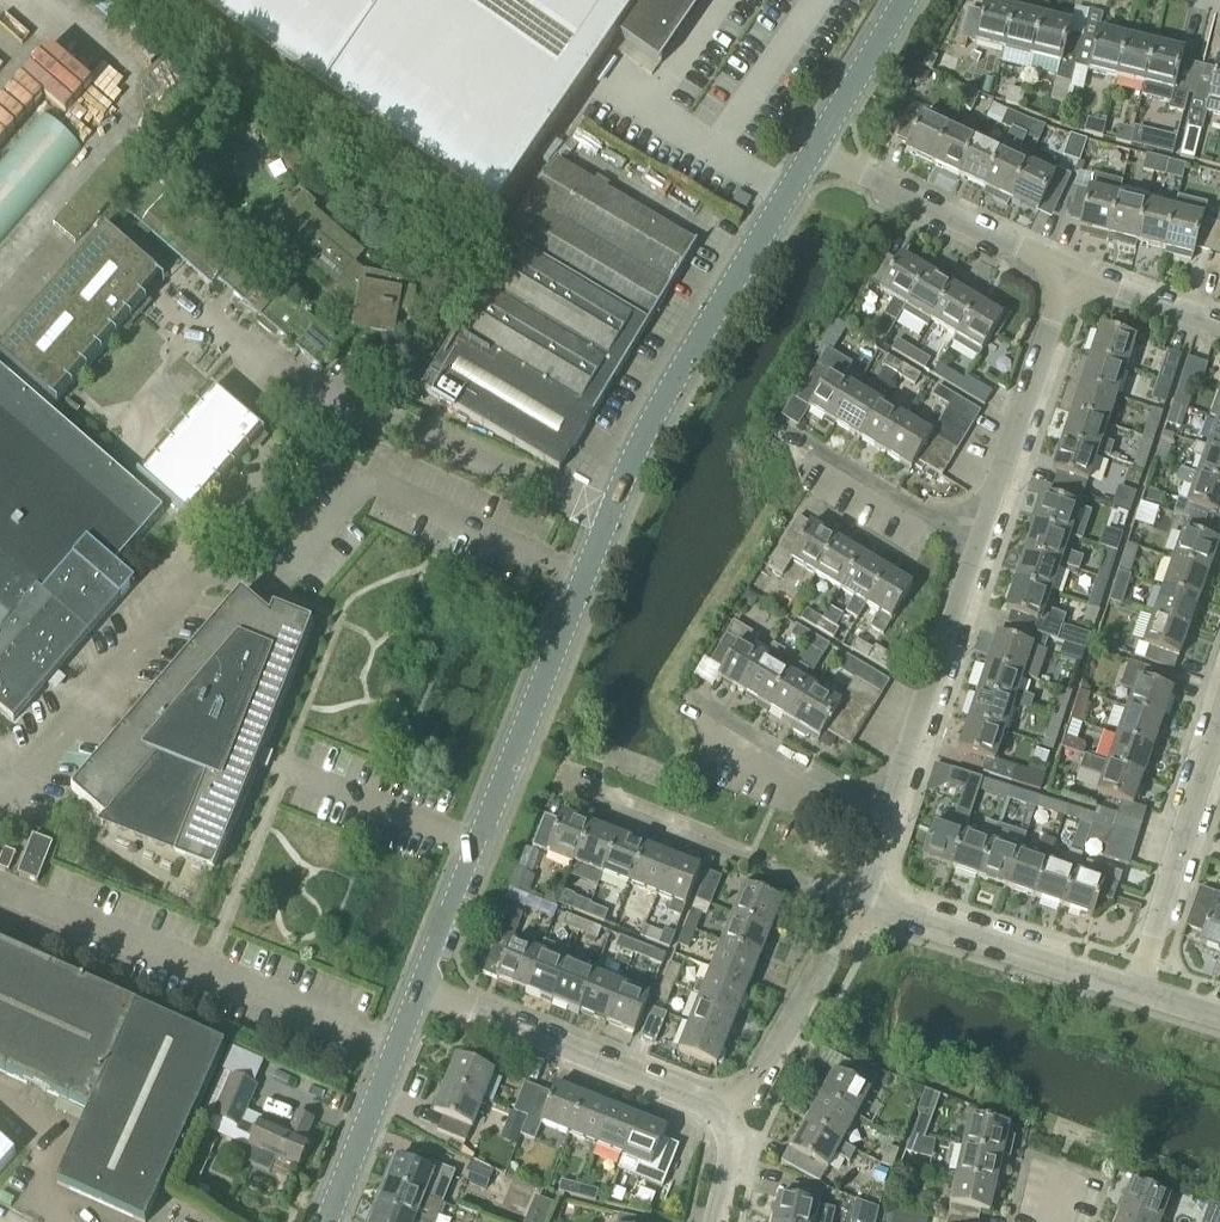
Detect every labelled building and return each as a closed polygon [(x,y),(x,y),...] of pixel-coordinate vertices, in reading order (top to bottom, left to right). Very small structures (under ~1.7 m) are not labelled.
[(483,234),(608,43),(645,69),(691,0),(130,0),(483,234)] [(1007,51),(1017,12),(988,4),(986,13),(971,10),(965,37),(962,37),(960,48),(965,49),(967,40),(978,43),(978,44),(1007,51)] [(1031,57),(1035,58),(1045,18),(1017,12),(1007,51),(1031,57)] [(1031,57),(1028,70),(1055,76),(1054,80),(1056,80),(1050,103),(1065,107),(1075,68),(1076,68),(1084,37),(1069,34),(1071,25),(1045,18),(1035,58),(1031,57)] [(1099,41),(1084,37),(1076,68),(1091,72),(1119,79),(1129,39),(1101,32),(1099,41)] [(1131,32),(1130,39),(1129,39),(1119,79),(1144,85),(1147,86),(1157,46),(1146,43),(1148,36),(1131,32)] [(1184,53),(1175,50),(1176,43),(1159,39),(1157,46),(1147,86),(1144,85),(1141,97),(1170,104),(1168,110),(1183,113),(1188,95),(1189,95),(1196,65),(1182,61),(1184,53)] [(1182,158),(1187,159),(1192,138),(1200,140),(1206,114),(1219,117),(1219,64),(1218,71),(1204,67),(1182,158)] [(919,69),(914,80),(919,82),(927,79),(930,74),(919,69)] [(967,88),(960,104),(971,109),(978,94),(967,88)] [(1008,89),(1005,105),(1022,108),(1025,92),(1008,89)] [(1012,131),(1019,117),(993,105),(987,119),(1012,131)] [(934,165),(952,129),(926,116),(925,118),(911,111),(898,138),(911,144),(907,152),(934,165)] [(80,148),(41,114),(0,161),(0,241),(80,148)] [(985,188),(995,193),(992,200),(1007,207),(1027,164),(1015,159),(1026,136),(1022,134),(1028,121),(1019,117),(1012,131),(1002,152),(985,188)] [(1084,134),(1102,138),(1106,125),(1087,121),(1084,134)] [(1134,130),(1119,127),(1115,142),(1131,145),(1134,130)] [(1134,130),(1131,145),(1153,150),(1156,133),(1135,128),(1134,130)] [(960,176),(977,140),(952,129),(934,165),(960,176)] [(1172,154),(1176,138),(1156,133),(1153,150),(1172,154)] [(1071,137),(1064,157),(1079,162),(1086,142),(1071,137)] [(977,140),(960,176),(985,188),(1002,152),(977,140)] [(1146,156),(1142,171),(1155,174),(1159,159),(1146,156)] [(1159,159),(1155,174),(1165,177),(1169,161),(1159,159)] [(559,474),(697,245),(560,163),(528,201),(491,261),(487,287),(460,332),(456,330),(420,390),(559,474)] [(1069,176),(1056,170),(1053,176),(1027,164),(1010,200),(1038,213),(1041,205),(1054,210),(1069,176)] [(1077,187),(1070,216),(1083,220),(1081,228),(1092,231),(1091,237),(1108,241),(1109,235),(1110,236),(1120,198),(1123,184),(1094,177),(1091,191),(1077,187)] [(320,369),(340,346),(149,180),(123,209),(212,286),(217,280),(320,369)] [(281,244),(333,289),(328,296),(355,320),(353,329),(393,336),(397,314),(412,317),(416,292),(402,290),(403,283),(366,276),(354,265),(363,254),(311,210),(315,206),(304,196),(290,212),(297,218),(287,229),(291,232),(281,244)] [(1147,205),(1138,243),(1166,250),(1175,212),(1174,212),(1162,209),(1164,200),(1150,196),(1147,205)] [(1166,250),(1175,252),(1174,257),(1191,261),(1193,257),(1194,257),(1196,248),(1210,252),(1217,224),(1216,224),(1203,221),(1203,219),(1207,205),(1177,197),(1174,212),(1175,212),(1166,250)] [(1120,198),(1110,236),(1119,238),(1117,245),(1135,250),(1137,242),(1138,243),(1147,205),(1120,198)] [(1219,254),(1219,208),(1216,224),(1217,224),(1210,252),(1219,254)] [(0,351),(0,356),(56,405),(130,319),(146,302),(141,298),(159,278),(105,231),(0,351)] [(888,257),(872,284),(894,298),(874,333),(886,340),(902,314),(905,316),(932,273),(905,257),(900,265),(888,257)] [(957,288),(932,273),(905,316),(926,328),(931,320),(935,323),(957,288)] [(982,303),(957,288),(935,323),(960,338),(982,303)] [(960,338),(961,338),(957,345),(983,360),(997,337),(1001,339),(1014,318),(992,304),(990,308),(982,303),(960,338)] [(1100,328),(1091,358),(1127,370),(1137,340),(1100,328)] [(911,362),(917,353),(897,341),(892,350),(911,362)] [(1158,380),(1171,385),(1181,356),(1168,351),(1158,380)] [(829,352),(799,402),(838,425),(859,390),(843,380),(851,365),(829,352)] [(917,353),(911,362),(924,370),(930,361),(917,353)] [(901,378),(907,369),(888,357),(882,367),(901,378)] [(1091,358),(1081,386),(1118,398),(1127,370),(1091,358)] [(933,375),(932,376),(984,407),(992,393),(966,378),(964,381),(939,366),(933,375)] [(907,369),(901,378),(915,387),(921,377),(907,369)] [(14,722),(133,584),(114,567),(162,511),(0,371),(0,710),(14,722)] [(1173,405),(1186,410),(1196,380),(1182,376),(1173,405)] [(1171,385),(1158,380),(1151,400),(1165,404),(1171,385)] [(115,414),(136,433),(163,404),(143,385),(115,414)] [(1081,386),(1072,414),(1108,426),(1118,398),(1081,386)] [(910,388),(902,410),(922,417),(930,395),(910,388)] [(953,408),(951,412),(977,427),(985,414),(942,388),(936,398),(953,408)] [(252,437),(259,429),(212,389),(138,476),(188,520),(256,441),(252,437)] [(838,425),(863,441),(884,406),(859,390),(838,425)] [(1219,392),(1209,419),(1218,422),(1218,421),(1219,422),(1219,392)] [(1186,410),(1173,405),(1166,424),(1180,429),(1186,410)] [(863,441),(888,456),(909,421),(884,406),(863,441)] [(1144,438),(1154,441),(1163,413),(1153,410),(1144,438)] [(951,412),(943,424),(969,440),(977,427),(951,412)] [(1072,414),(1062,443),(1099,455),(1110,458),(1114,445),(1103,442),(1108,426),(1072,414)] [(920,463),(927,450),(935,437),(909,421),(888,456),(914,472),(920,463)] [(1208,449),(1219,453),(1219,422),(1218,421),(1218,422),(1208,449)] [(943,424),(935,437),(961,453),(969,440),(943,424)] [(1165,465),(1175,436),(1164,433),(1154,462),(1165,465)] [(954,465),(961,453),(935,437),(927,450),(954,465)] [(1154,441),(1144,438),(1136,461),(1136,460),(1134,467),(1144,470),(1154,441)] [(1056,463),(1053,472),(1058,473),(1054,486),(1085,496),(1089,484),(1099,455),(1062,443),(1056,463)] [(1208,449),(1196,445),(1192,456),(1204,460),(1198,477),(1219,485),(1219,453),(1208,449)] [(946,478),(954,465),(927,450),(920,463),(946,478)] [(1189,520),(1219,531),(1219,529),(1219,485),(1198,477),(1181,471),(1177,482),(1194,489),(1188,505),(1179,501),(1174,514),(1189,520)] [(1045,497),(1035,526),(1072,538),(1082,542),(1091,514),(1081,511),(1081,509),(1085,496),(1054,486),(1050,498),(1045,497)] [(1149,492),(1146,502),(1161,507),(1164,496),(1149,492)] [(782,577),(792,560),(793,560),(792,562),(817,577),(839,542),(800,519),(770,570),(782,577)] [(1219,531),(1189,520),(1184,533),(1174,562),(1211,574),(1219,548),(1219,546),(1215,545),(1219,531)] [(1035,526),(1025,555),(1062,567),(1079,573),(1082,559),(1071,555),(1068,549),(1072,538),(1035,526)] [(817,577),(843,592),(864,557),(839,542),(817,577)] [(1119,574),(1129,578),(1138,548),(1128,545),(1119,574)] [(1097,579),(1108,582),(1116,554),(1106,551),(1097,579)] [(1025,555),(1016,583),(1053,596),(1062,567),(1025,555)] [(890,573),(864,557),(843,592),(854,599),(845,613),(857,620),(866,606),(868,607),(890,573)] [(1174,562),(1164,590),(1201,603),(1211,574),(1174,562)] [(915,588),(890,573),(868,607),(879,614),(871,629),(883,636),(892,621),(894,623),(915,588)] [(1129,578),(1119,574),(1110,604),(1120,607),(1129,578)] [(1108,582),(1097,579),(1088,607),(1099,611),(1108,582)] [(1012,613),(1007,626),(1036,636),(1036,634),(1058,642),(1084,651),(1089,638),(1062,628),(1066,617),(1048,610),(1053,596),(1016,583),(1007,612),(1012,613)] [(1164,590),(1154,619),(1191,631),(1201,603),(1164,590)] [(757,598),(746,592),(740,602),(746,606),(753,605),(757,598)] [(263,751),(304,650),(313,626),(275,610),(271,620),(243,595),(72,793),(105,821),(102,825),(104,826),(112,817),(213,857),(212,858),(219,861),(220,857),(219,856),(230,828),(232,828),(257,767),(250,764),(256,748),(263,751)] [(1099,611),(1088,607),(1082,625),(1093,629),(1099,611)] [(818,631),(824,622),(806,610),(800,620),(818,631)] [(1138,644),(1134,657),(1145,661),(1145,662),(1174,672),(1178,658),(1181,659),(1191,631),(1154,619),(1144,647),(1138,644)] [(833,640),(839,630),(824,622),(818,631),(833,640)] [(724,671),(719,679),(745,695),(775,646),(773,645),(765,660),(751,651),(759,639),(735,624),(711,663),(724,671)] [(994,650),(988,666),(1025,678),(1036,682),(1046,655),(1042,653),(1047,639),(1036,636),(1007,626),(1003,639),(998,637),(994,650)] [(791,636),(809,647),(815,638),(797,627),(791,636)] [(823,656),(827,650),(829,646),(815,638),(809,647),(823,656)] [(896,678),(904,664),(879,648),(876,652),(859,642),(853,652),(896,678)] [(775,646),(745,695),(770,710),(791,676),(798,665),(783,657),(785,652),(781,650),(775,646)] [(858,682),(884,697),(892,684),(849,658),(843,668),(860,679),(858,682)] [(1120,689),(1135,694),(1130,710),(1164,722),(1174,694),(1169,693),(1174,679),(1129,663),(1120,689)] [(791,676),(770,710),(795,726),(796,726),(817,691),(801,682),(808,672),(798,665),(791,676)] [(979,695),(1016,707),(1030,712),(1034,700),(1020,695),(1025,678),(988,666),(979,695)] [(876,710),(884,697),(858,682),(850,695),(876,710)] [(1051,719),(1062,722),(1072,693),(1061,690),(1051,719)] [(843,707),(817,691),(796,726),(795,726),(792,732),(805,740),(810,739),(812,736),(822,742),(827,733),(835,720),(843,707)] [(1070,722),(1082,726),(1091,697),(1079,693),(1070,722)] [(868,723),(876,710),(850,695),(843,707),(868,723)] [(979,695),(969,724),(1006,736),(1016,707),(979,695)] [(860,735),(868,723),(843,707),(835,720),(860,735)] [(1130,710),(1120,738),(1154,750),(1164,722),(1130,710)] [(1062,722),(1051,719),(1042,747),(1053,750),(1062,722)] [(852,749),(860,735),(835,720),(827,733),(852,749)] [(1070,722),(1061,750),(1073,754),(1082,757),(1085,748),(1083,744),(1077,742),(1082,726),(1070,722)] [(988,761),(983,774),(1039,793),(1044,777),(998,761),(1006,736),(969,724),(960,752),(988,761)] [(1120,738),(1110,766),(1145,778),(1154,750),(1120,738)] [(1150,812),(1135,807),(1145,778),(1110,766),(1085,758),(1080,771),(1105,780),(1100,795),(1126,804),(1121,816),(1120,819),(1145,827),(1150,812)] [(953,869),(965,834),(971,814),(972,815),(979,792),(980,792),(984,781),(953,771),(948,785),(965,790),(959,810),(958,810),(952,830),(936,824),(924,859),(953,869)] [(984,781),(980,792),(1009,801),(1013,790),(984,781)] [(1013,790),(1009,801),(1037,810),(1041,798),(1013,790)] [(1041,798),(1037,810),(1065,819),(1069,807),(1041,798)] [(1069,807),(1065,819),(1092,827),(1092,825),(1094,825),(1097,818),(1095,817),(1096,815),(1069,807)] [(1097,809),(1097,811),(1096,815),(1095,817),(1097,818),(1118,825),(1120,819),(1121,816),(1097,809)] [(533,849),(575,865),(590,828),(562,817),(559,825),(544,820),(533,849)] [(1097,818),(1094,825),(1116,832),(1117,830),(1118,825),(1097,818)] [(1141,838),(1145,827),(1120,819),(1118,825),(1117,830),(1141,838)] [(953,869),(982,880),(994,844),(993,844),(999,827),(986,823),(980,839),(965,834),(953,869)] [(575,865),(603,876),(618,839),(620,833),(602,826),(600,832),(590,828),(575,865)] [(1137,850),(1141,838),(1117,830),(1116,832),(1113,842),(1137,850)] [(982,880),(1009,889),(1021,854),(1020,854),(1026,836),(1014,832),(1008,849),(994,844),(982,880)] [(48,859),(54,844),(34,837),(18,876),(38,883),(48,859)] [(603,876),(630,887),(645,849),(618,839),(603,876)] [(1009,889),(1037,899),(1049,864),(1057,844),(1043,839),(1036,859),(1021,854),(1009,889)] [(1137,850),(1113,842),(1107,858),(1131,866),(1137,850)] [(9,872),(16,854),(5,849),(0,862),(0,868),(9,872)] [(630,887),(658,898),(673,860),(645,849),(630,887)] [(1037,899),(1065,909),(1081,862),(1083,857),(1070,852),(1064,869),(1049,864),(1037,899)] [(700,871),(673,860),(658,898),(672,904),(668,914),(682,919),(686,909),(700,871)] [(1081,862),(1065,909),(1093,919),(1099,904),(1100,900),(1106,883),(1117,887),(1119,888),(1123,877),(1081,862)] [(515,870),(508,889),(527,897),(535,878),(515,870)] [(710,907),(721,878),(707,873),(696,901),(710,907)] [(783,905),(762,896),(764,889),(749,883),(746,890),(745,889),(734,917),(772,932),(779,935),(785,920),(783,916),(779,915),(783,905)] [(1106,884),(1100,900),(1113,905),(1119,889),(1106,884)] [(542,903),(557,909),(563,894),(555,891),(545,895),(542,903)] [(1199,893),(1186,929),(1204,935),(1200,946),(1219,953),(1219,901),(1199,893)] [(587,917),(591,906),(572,899),(568,909),(587,917)] [(604,924),(608,913),(591,906),(587,917),(604,924)] [(482,976),(496,981),(524,993),(539,955),(512,944),(523,915),(508,910),(497,938),(482,976)] [(692,910),(684,929),(695,933),(703,914),(692,910)] [(561,927),(580,934),(584,923),(565,916),(561,927)] [(772,932),(734,917),(723,944),(762,959),(772,932)] [(623,931),(641,939),(646,928),(627,920),(623,931)] [(597,941),(601,930),(584,923),(580,934),(597,941)] [(669,949),(673,938),(646,928),(641,939),(669,949)] [(688,950),(695,933),(684,929),(678,945),(688,950)] [(616,949),(634,956),(639,945),(620,938),(616,949)] [(524,993),(552,1004),(567,966),(551,959),(555,948),(544,943),(539,955),(524,993)] [(723,944),(712,972),(750,987),(762,959),(723,944)] [(666,955),(639,945),(634,956),(651,963),(661,967),(666,955)] [(141,1011),(0,947),(0,1071),(89,1112),(97,1115),(141,1011)] [(670,965),(663,983),(674,987),(681,969),(670,965)] [(552,1004),(579,1015),(594,977),(567,966),(552,1004)] [(750,987),(712,972),(706,986),(699,983),(694,995),(701,998),(740,1014),(750,987)] [(579,1015),(606,1026),(621,988),(594,977),(579,1015)] [(667,1004),(674,987),(663,983),(656,1000),(667,1004)] [(634,1037),(649,999),(621,988),(606,1026),(634,1037)] [(690,1026),(729,1041),(740,1014),(701,998),(690,1026)] [(655,1043),(667,1015),(653,1009),(641,1038),(655,1043)] [(225,1048),(141,1011),(97,1115),(89,1112),(56,1185),(139,1221),(146,1221),(225,1048)] [(717,1070),(729,1041),(690,1026),(679,1055),(717,1070)] [(263,1064),(230,1049),(220,1072),(230,1077),(212,1119),(213,1119),(208,1131),(249,1149),(243,1162),(269,1173),(274,1160),(298,1170),(309,1143),(305,1141),(313,1122),(296,1115),(288,1134),(261,1123),(263,1119),(247,1112),(258,1087),(254,1085),(263,1064)] [(456,1060),(445,1087),(484,1103),(495,1075),(456,1060)] [(835,1074),(821,1100),(856,1119),(878,1079),(874,1077),(851,1064),(843,1078),(835,1074)] [(570,1137),(584,1100),(556,1088),(553,1097),(525,1086),(514,1115),(527,1120),(521,1136),(534,1142),(541,1126),(570,1137)] [(484,1103),(445,1087),(434,1115),(443,1119),(438,1133),(467,1145),(484,1103)] [(925,1090),(918,1111),(919,1117),(930,1121),(939,1096),(925,1090)] [(570,1137),(596,1148),(611,1110),(584,1100),(570,1137)] [(821,1100),(807,1126),(842,1145),(856,1119),(821,1100)] [(638,1121),(611,1110),(596,1148),(623,1159),(638,1121)] [(646,1124),(638,1121),(623,1159),(618,1171),(662,1189),(679,1147),(662,1141),(669,1124),(649,1116),(646,1124)] [(919,1117),(913,1135),(923,1139),(930,1121),(919,1117)] [(971,1119),(964,1148),(1003,1157),(1009,1159),(1014,1139),(1007,1138),(1010,1128),(971,1119)] [(782,1163),(793,1170),(820,1185),(835,1157),(849,1164),(855,1152),(842,1145),(807,1126),(793,1151),(789,1149),(782,1163)] [(917,1157),(923,1139),(913,1135),(906,1153),(917,1157)] [(927,1135),(922,1152),(938,1156),(942,1139),(927,1135)] [(15,1155),(0,1141),(0,1172),(15,1155)] [(892,1169),(899,1151),(888,1147),(881,1165),(892,1169)] [(964,1148),(957,1177),(996,1186),(1003,1157),(964,1148)] [(862,1173),(868,1163),(857,1158),(852,1168),(862,1173)] [(388,1180),(387,1182),(441,1205),(454,1174),(427,1163),(424,1171),(396,1160),(392,1168),(389,1170),(386,1176),(388,1180)] [(490,1175),(470,1167),(464,1181),(484,1189),(490,1175)] [(947,1221),(953,1221),(980,1221),(982,1214),(989,1216),(996,1186),(957,1177),(947,1221)] [(377,1199),(379,1202),(378,1205),(414,1220),(419,1221),(434,1221),(436,1217),(441,1205),(387,1182),(383,1191),(380,1192),(377,1199)] [(559,1193),(576,1198),(581,1187),(561,1182),(559,1193)] [(1122,1212),(1147,1221),(1161,1221),(1170,1199),(1133,1184),(1122,1212)] [(818,1207),(821,1192),(792,1185),(789,1200),(779,1198),(774,1221),(833,1221),(835,1211),(818,1207)] [(596,1203),(598,1192),(581,1187),(576,1198),(596,1203)] [(655,1196),(640,1192),(635,1209),(650,1213),(655,1196)] [(856,1202),(852,1221),(876,1221),(879,1210),(856,1202)] [(378,1205),(376,1209),(373,1210),(370,1216),(372,1220),(371,1221),(419,1221),(414,1220),(378,1205)] [(908,1212),(894,1208),(891,1221),(906,1221),(908,1212)] [(1122,1212),(1118,1221),(1147,1221),(1122,1212)]
